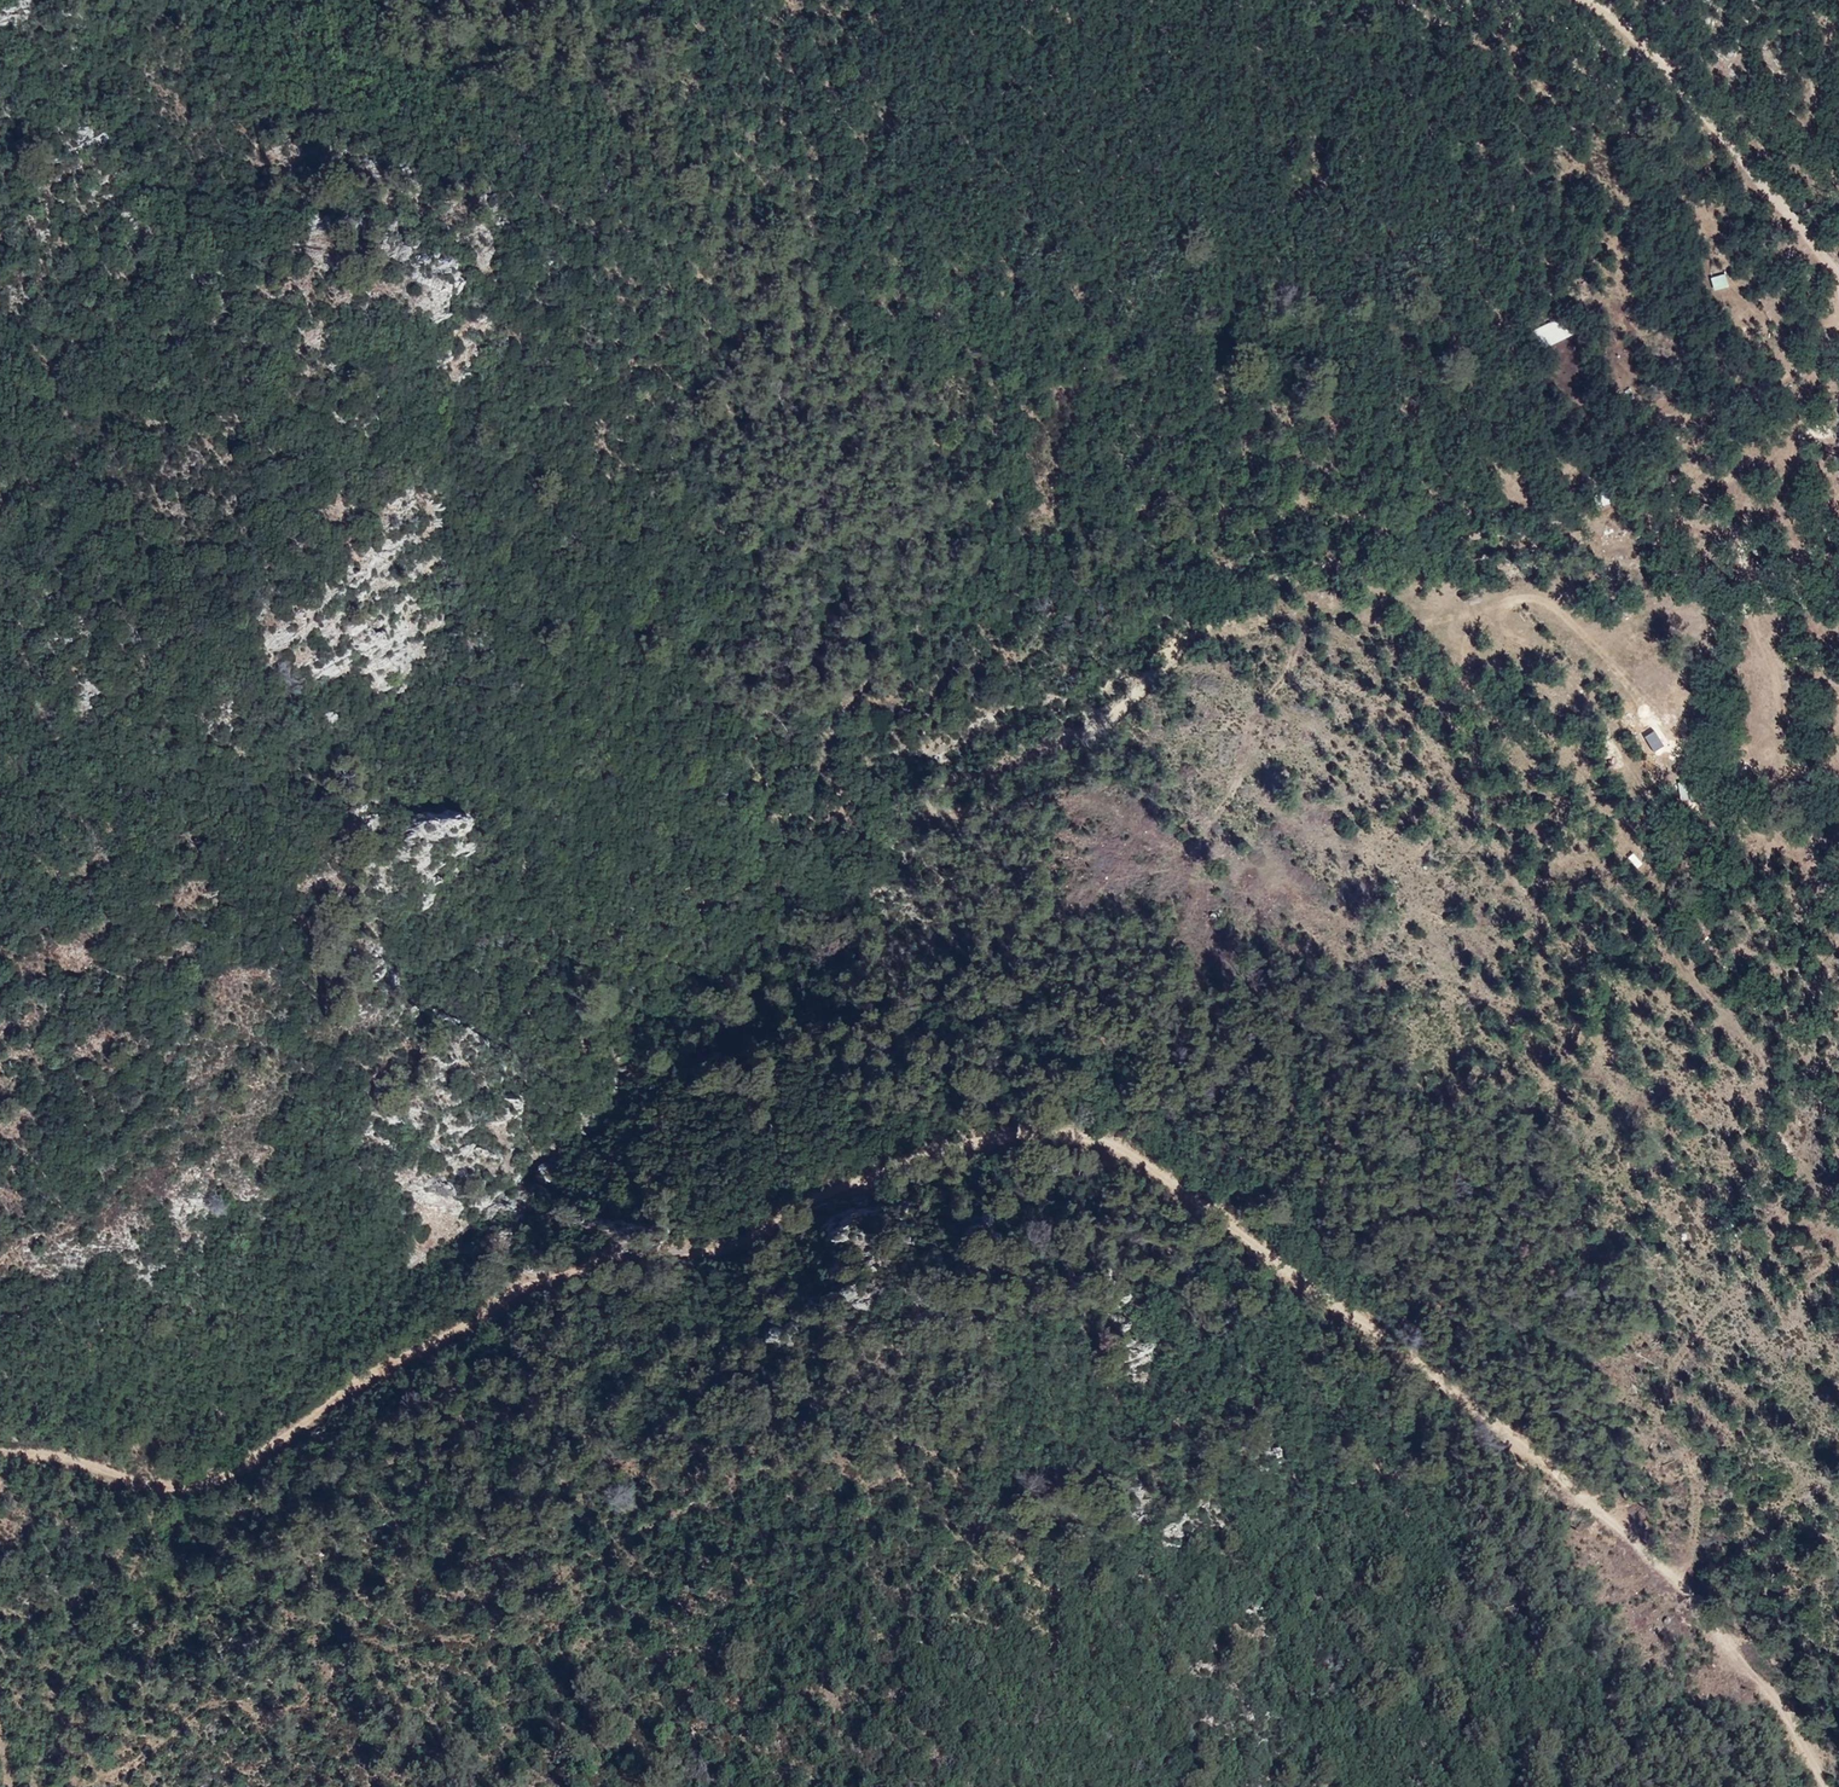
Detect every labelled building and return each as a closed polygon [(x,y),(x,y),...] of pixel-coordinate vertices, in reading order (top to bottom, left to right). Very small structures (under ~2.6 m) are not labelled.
[(1710,277),(1713,291),(1729,287),(1725,273),(1710,277)] [(1539,348),(1571,338),(1564,317),(1532,328),(1539,348)] [(1826,444),(1838,442),(1838,431),(1825,433),(1826,444)] [(1689,800),(1686,783),(1679,785),(1681,801),(1689,800)] [(1634,852),(1627,857),(1635,869),(1643,864),(1634,852)]
